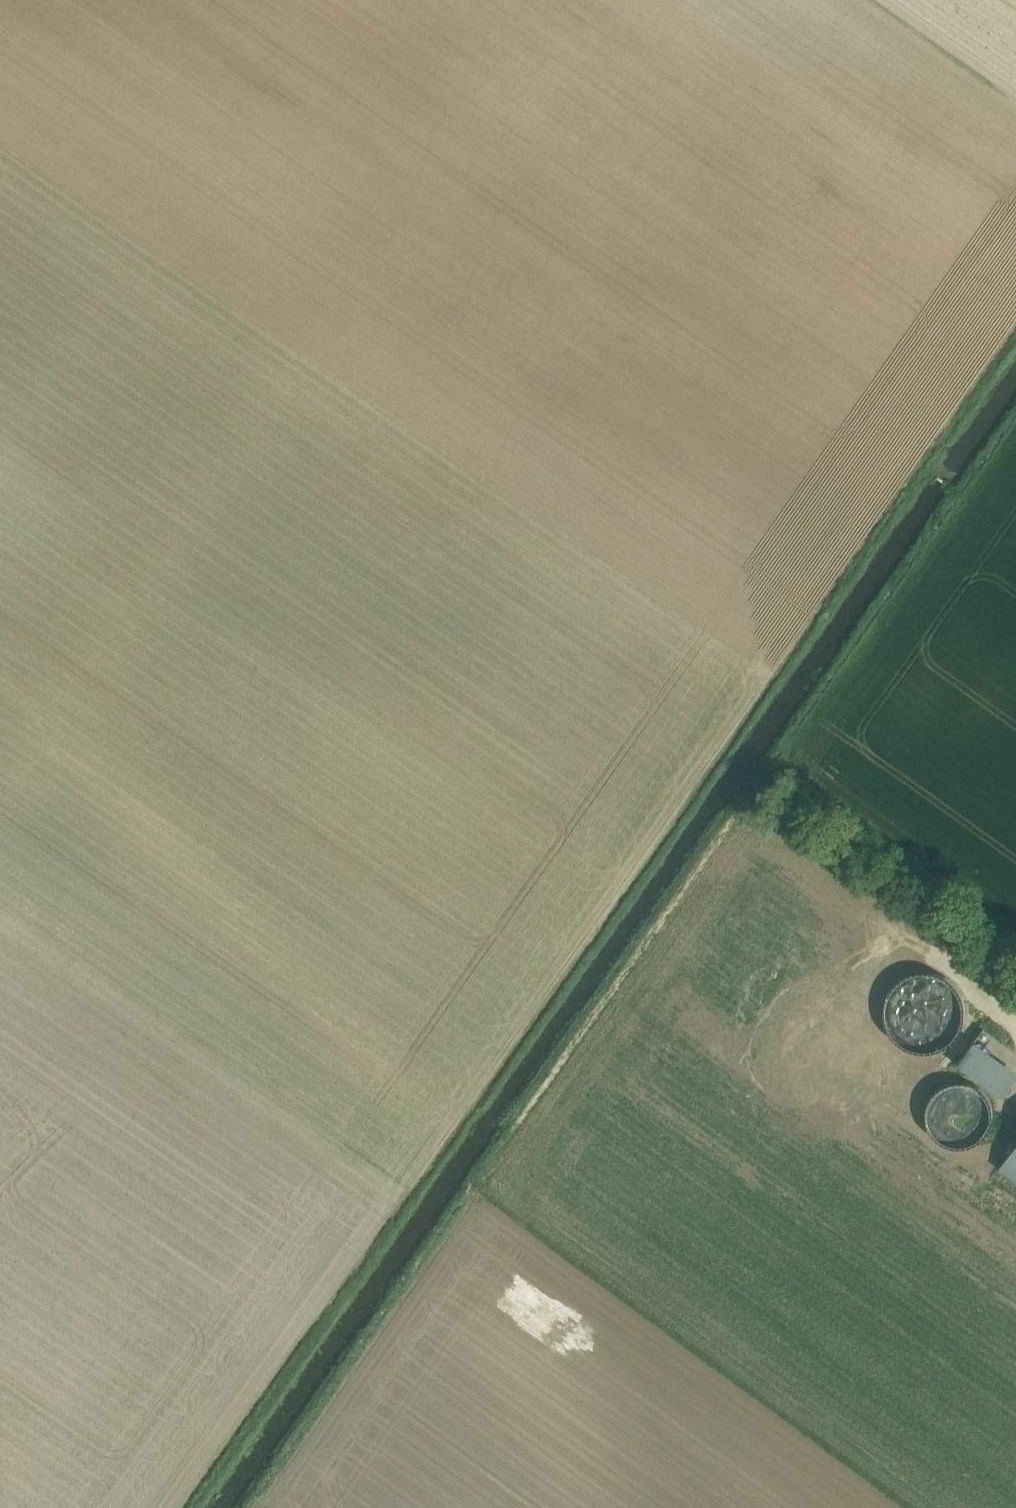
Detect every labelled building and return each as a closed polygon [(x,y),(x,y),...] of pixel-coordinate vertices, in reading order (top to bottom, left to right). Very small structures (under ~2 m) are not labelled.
[(939,978),(930,980),(921,985),(915,992),(911,1000),(910,1010),(911,1019),(915,1028),(922,1035),(930,1040),(940,1042),(950,1041),(958,1037),(966,1031),(971,1023),(974,1014),(973,1004),(970,995),(965,987),(957,981),(948,978),(939,978)] [(980,1033),(961,1062),(1009,1094),(1015,1083),(1015,1056),(980,1033)] [(898,1034),(889,1037),(880,1042),(874,1049),(870,1057),(868,1067),(870,1077),(874,1086),(881,1093),(890,1098),(899,1100),(909,1099),(918,1095),(926,1089),(931,1081),(934,1071),(934,1061),(931,1052),(925,1044),(917,1038),(908,1035),(898,1034)] [(941,1085),(934,1092),(930,1101),(928,1111),(930,1121),(934,1129),(941,1137),(950,1142),(959,1144),(969,1143),(979,1139),(986,1133),(992,1124),(994,1115),(994,1105),(991,1095),(985,1087),(977,1082),(968,1078),(958,1078),(949,1080),(941,1085)] [(1000,1166),(1015,1178),(1015,1144),(1000,1166)]
